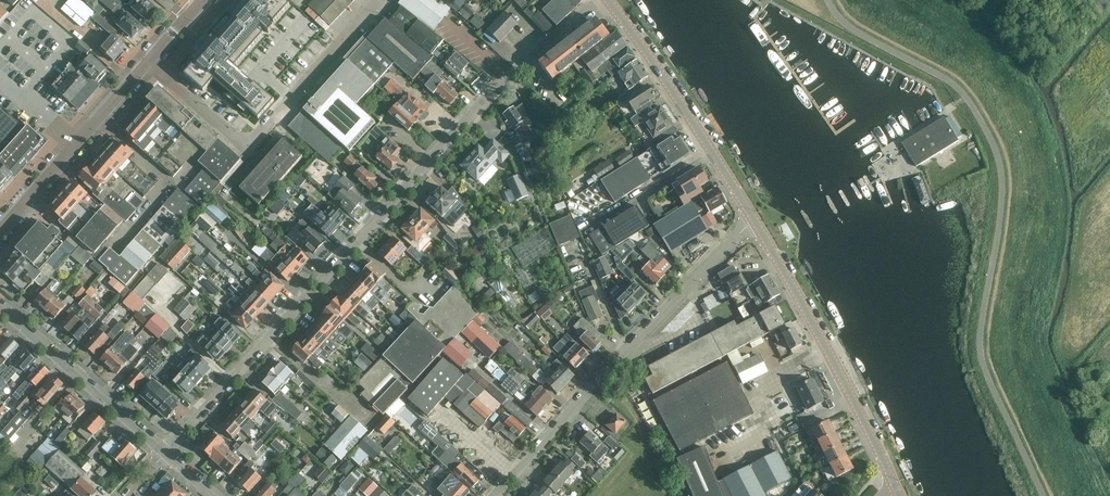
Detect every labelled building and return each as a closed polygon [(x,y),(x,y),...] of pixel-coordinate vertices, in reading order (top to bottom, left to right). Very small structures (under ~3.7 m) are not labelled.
[(82,26),(95,11),(83,0),(69,0),(62,7),(82,26)] [(125,12),(129,8),(125,4),(123,5),(117,0),(85,0),(95,8),(99,3),(105,8),(107,5),(123,19),(118,25),(133,38),(143,27),(125,12)] [(129,4),(148,21),(157,10),(146,0),(132,0),(129,4)] [(284,0),(246,0),(243,3),(237,9),(236,8),(233,11),(234,12),(231,15),(233,17),(230,21),(225,27),(224,28),(222,25),(221,26),(249,50),(264,34),(261,32),(259,30),(262,27),(264,29),(269,33),(274,27),(269,23),(266,21),(269,18),(271,20),(274,22),(289,5),(284,0)] [(308,6),(320,16),(325,11),(314,0),(313,0),(308,6)] [(325,11),(330,6),(324,0),(314,0),(325,11)] [(335,3),(344,12),(349,7),(341,0),(338,0),(335,3)] [(451,9),(440,0),(402,0),(400,3),(433,30),(451,9)] [(458,9),(467,0),(454,0),(452,2),(458,9)] [(542,11),(557,26),(576,8),(584,0),(553,0),(542,11)] [(467,2),(459,12),(468,19),(476,10),(467,2)] [(335,3),(330,7),(340,17),(344,12),(335,3)] [(9,12),(0,4),(0,22),(9,12)] [(402,6),(390,21),(433,55),(444,41),(402,6)] [(330,7),(326,12),(335,21),(340,17),(330,7)] [(536,15),(529,7),(524,12),(531,20),(531,19),(536,15)] [(104,28),(109,22),(97,12),(92,18),(104,28)] [(321,17),(331,26),(335,21),(326,12),(321,17)] [(487,31),(500,43),(518,24),(505,12),(487,31)] [(536,15),(531,19),(545,35),(553,27),(539,12),(536,15)] [(480,28),(485,22),(476,14),(471,21),(480,28)] [(435,56),(433,55),(390,21),(386,18),(368,38),(395,62),(414,80),(421,72),(431,61),(435,56)] [(553,81),(573,65),(610,36),(596,18),(539,64),(553,81)] [(249,50),(221,26),(223,29),(218,35),(217,35),(214,38),(212,36),(212,37),(211,37),(206,43),(207,44),(200,51),(198,55),(196,53),(196,54),(194,56),(192,59),(191,60),(195,63),(184,74),(203,91),(209,85),(214,80),(224,89),(238,101),(253,114),(258,119),(274,100),(254,83),(251,86),(227,66),(230,63),(234,67),(235,66),(249,50)] [(582,58),(592,72),(597,68),(627,46),(617,32),(582,58)] [(114,60),(127,46),(113,34),(100,48),(114,60)] [(395,62),(368,38),(348,60),(375,85),(395,62)] [(88,53),(91,50),(81,41),(77,46),(83,52),(87,55),(88,53)] [(612,76),(636,59),(628,47),(604,65),(612,76)] [(82,59),(77,65),(100,86),(101,85),(96,81),(106,69),(88,53),(87,55),(83,52),(79,57),(82,59)] [(464,78),(466,72),(464,70),(469,64),(457,53),(454,57),(451,54),(447,59),(449,61),(444,66),(457,78),(459,76),(464,78)] [(592,72),(582,58),(574,65),(589,85),(602,75),(597,68),(592,72)] [(376,85),(375,85),(348,60),(329,82),(376,124),(376,123),(357,106),(376,85)] [(443,73),(431,61),(421,72),(431,81),(426,86),(434,93),(435,92),(450,105),(459,95),(444,82),(444,83),(438,78),(443,73)] [(618,74),(628,87),(619,94),(621,97),(638,85),(649,77),(637,61),(618,74)] [(77,65),(75,67),(70,63),(63,70),(65,71),(63,74),(85,93),(89,89),(92,92),(94,93),(100,86),(77,65)] [(59,92),(70,102),(77,108),(92,92),(89,89),(85,93),(63,74),(53,85),(59,91),(59,92)] [(409,94),(396,82),(392,79),(385,87),(394,95),(396,94),(397,95),(394,99),(418,120),(427,110),(409,94)] [(376,124),(329,82),(304,109),(345,146),(350,151),(376,124)] [(641,90),(638,85),(621,97),(618,99),(622,105),(628,101),(637,115),(641,113),(652,107),(649,103),(655,100),(655,97),(648,85),(641,90)] [(155,92),(147,100),(149,102),(170,121),(179,110),(160,93),(158,95),(155,92)] [(418,120),(394,99),(393,100),(398,105),(391,114),(409,131),(417,122),(417,121),(418,120)] [(170,121),(149,102),(143,108),(145,110),(142,113),(191,158),(192,157),(199,163),(207,153),(182,131),(170,121)] [(0,105),(0,122),(35,152),(45,140),(28,126),(26,128),(0,105)] [(644,117),(641,113),(637,115),(633,118),(637,125),(643,121),(654,138),(673,126),(661,106),(644,117)] [(515,131),(516,131),(517,135),(513,137),(518,146),(522,144),(522,145),(535,138),(524,121),(513,108),(503,115),(511,125),(509,126),(510,128),(512,127),(515,131)] [(958,108),(902,143),(916,167),(968,135),(972,132),(958,108)] [(345,146),(304,109),(289,126),(329,162),(345,146)] [(191,158),(142,113),(133,123),(183,167),(191,158)] [(14,175),(35,152),(0,122),(0,163),(14,175)] [(183,167),(133,123),(126,131),(128,133),(126,135),(145,152),(174,177),(183,167)] [(219,140),(202,124),(195,132),(187,125),(182,131),(207,153),(219,140)] [(369,134),(383,146),(380,150),(382,152),(376,158),(391,171),(400,160),(396,157),(403,149),(376,126),(369,134)] [(638,157),(621,168),(616,171),(600,181),(595,185),(595,184),(588,189),(593,196),(599,192),(598,190),(604,187),(614,203),(652,179),(662,173),(663,174),(693,155),(681,137),(676,140),(672,135),(638,157)] [(260,205),(304,156),(284,138),(241,188),(260,205)] [(242,159),(219,140),(207,153),(199,163),(205,168),(223,181),(242,159)] [(502,163),(509,154),(493,140),(484,151),(479,146),(461,166),(477,180),(497,158),(502,163)] [(134,153),(121,142),(119,144),(115,141),(108,149),(153,189),(157,184),(131,161),(135,156),(133,154),(134,153)] [(153,189),(108,149),(99,159),(116,174),(116,173),(117,172),(145,197),(153,189)] [(631,150),(629,151),(628,150),(615,160),(621,168),(634,159),(634,158),(636,157),(631,150)] [(372,192),(379,184),(375,181),(377,179),(351,155),(345,162),(351,167),(353,166),(363,175),(359,180),(372,192)] [(534,164),(537,171),(551,165),(547,157),(534,164)] [(116,174),(99,159),(96,162),(95,161),(89,168),(88,167),(115,191),(137,210),(141,205),(142,207),(147,201),(116,173),(116,174)] [(600,181),(616,171),(609,160),(603,164),(602,162),(598,164),(599,166),(593,170),(600,181)] [(0,163),(0,191),(14,175),(0,163)] [(115,191),(88,167),(79,176),(84,181),(83,182),(95,192),(93,194),(106,205),(124,221),(126,222),(137,210),(115,191)] [(201,206),(221,183),(223,181),(205,168),(185,191),(201,206)] [(702,172),(700,168),(672,185),(684,205),(704,193),(700,187),(708,182),(706,178),(706,176),(704,172),(702,172)] [(528,195),(519,175),(508,180),(516,200),(528,195)] [(863,178),(870,189),(871,190),(872,192),(874,192),(874,191),(875,189),(874,188),(868,177),(866,176),(865,176),(864,176),(863,177),(863,178)] [(354,186),(343,177),(334,188),(340,193),(335,199),(352,214),(362,201),(350,191),(354,186)] [(73,182),(66,190),(96,217),(101,210),(119,226),(124,221),(106,205),(103,208),(95,201),(73,182)] [(227,182),(223,186),(230,192),(234,187),(227,182)] [(851,185),(851,186),(858,197),(859,198),(861,199),(862,199),(862,198),(863,196),(862,195),(855,184),(854,183),(853,183),(852,183),(851,184),(851,185)] [(457,212),(465,204),(454,186),(448,193),(442,187),(427,203),(443,218),(452,208),(457,212)] [(581,191),(579,187),(571,192),(574,195),(581,191)] [(718,188),(702,197),(701,196),(691,202),(654,225),(672,253),(709,230),(698,213),(705,209),(704,207),(706,206),(710,213),(727,203),(718,188)] [(179,189),(146,227),(143,230),(162,246),(168,239),(170,241),(176,234),(174,232),(198,205),(179,189)] [(96,217),(66,190),(58,199),(90,227),(91,226),(107,240),(119,226),(101,210),(96,217)] [(839,192),(839,193),(846,204),(847,204),(848,206),(850,206),(850,205),(850,203),(850,202),(843,191),(842,190),(841,190),(840,190),(839,191),(839,192)] [(226,202),(217,194),(213,199),(221,207),(226,202)] [(828,202),(827,202),(833,211),(834,212),(835,214),(837,214),(837,212),(838,211),(837,210),(830,197),(828,195),(827,195),(826,196),(826,197),(828,202)] [(318,203),(311,196),(308,199),(313,204),(315,206),(318,203)] [(90,227),(58,199),(50,208),(62,218),(59,222),(61,224),(60,224),(75,237),(71,241),(78,246),(82,241),(95,253),(92,256),(93,257),(99,262),(99,261),(108,251),(102,246),(107,240),(91,226),(90,227)] [(271,207),(278,213),(285,206),(278,199),(271,207)] [(209,208),(213,212),(218,206),(214,202),(209,208)] [(322,212),(315,206),(313,204),(305,212),(294,202),(289,208),(302,220),(304,222),(309,217),(330,236),(339,227),(322,212)] [(331,202),(327,207),(322,212),(339,227),(347,217),(331,202)] [(637,206),(603,227),(590,235),(602,255),(650,226),(637,206)] [(422,209),(413,219),(426,231),(430,226),(434,230),(439,225),(435,221),(422,209)] [(807,214),(806,214),(805,212),(804,212),(803,210),(802,210),(801,210),(801,211),(801,212),(801,213),(809,226),(810,227),(811,228),(812,228),(813,227),(813,226),(813,225),(807,214)] [(195,222),(200,226),(208,234),(218,224),(205,212),(195,222)] [(243,219),(237,214),(233,218),(239,223),(243,219)] [(608,214),(592,222),(595,228),(612,220),(608,214)] [(570,215),(549,224),(557,245),(578,236),(570,215)] [(426,231),(413,219),(403,229),(408,234),(404,238),(413,246),(409,251),(425,266),(430,260),(421,252),(433,239),(425,232),(426,231)] [(301,241),(314,253),(325,241),(304,222),(302,220),(287,236),(288,237),(297,245),(301,241)] [(194,234),(200,226),(195,222),(195,221),(188,229),(194,234)] [(16,250),(18,251),(49,278),(73,252),(64,244),(65,243),(59,239),(63,234),(54,226),(50,231),(41,223),(16,250)] [(477,224),(471,227),(482,244),(487,240),(477,224)] [(665,244),(653,226),(641,234),(657,249),(665,244)] [(441,227),(437,232),(444,238),(448,234),(441,227)] [(162,246),(143,230),(118,259),(111,253),(111,254),(108,251),(99,261),(107,268),(107,269),(106,269),(98,279),(101,282),(106,276),(105,276),(109,272),(115,277),(119,281),(121,278),(128,284),(131,280),(150,259),(152,260),(155,257),(156,258),(160,253),(159,251),(162,247),(161,247),(162,246)] [(293,251),(286,245),(278,237),(271,231),(268,235),(302,266),(309,259),(297,248),(293,251)] [(302,266),(268,235),(267,236),(273,242),(270,246),(278,253),(275,255),(296,273),(302,266)] [(393,237),(379,253),(392,265),(407,249),(393,237)] [(174,270),(192,250),(178,238),(160,258),(174,270)] [(611,252),(623,263),(638,248),(630,240),(611,252)] [(657,253),(657,254),(647,244),(639,252),(664,276),(666,275),(665,274),(672,267),(657,253)] [(93,257),(92,256),(81,246),(72,256),(84,266),(93,257)] [(49,278),(18,251),(12,258),(13,258),(1,271),(25,292),(31,285),(32,285),(36,281),(42,286),(49,278)] [(206,257),(214,266),(221,260),(214,251),(206,257)] [(289,281),(296,273),(275,255),(272,258),(265,252),(261,256),(289,281)] [(664,276),(639,252),(637,254),(649,265),(642,272),(656,285),(664,276)] [(605,255),(593,263),(601,280),(613,274),(605,255)] [(193,261),(200,266),(204,261),(197,256),(193,261)] [(169,272),(159,263),(134,291),(144,300),(169,272)] [(386,275),(373,263),(365,272),(388,293),(392,289),(386,284),(381,280),(386,275)] [(637,277),(624,264),(618,269),(632,282),(637,277)] [(460,278),(448,267),(442,274),(454,284),(460,278)] [(272,275),(266,270),(262,275),(257,271),(254,274),(277,295),(285,287),(272,275)] [(388,293),(365,272),(357,280),(381,302),(385,297),(374,288),(377,285),(388,294),(388,293)] [(741,273),(724,283),(731,294),(747,285),(741,273)] [(277,295),(254,274),(253,275),(263,284),(260,288),(244,274),(241,277),(269,303),(277,295)] [(769,275),(754,284),(748,287),(747,290),(752,298),(775,284),(769,275)] [(224,290),(230,283),(223,277),(217,284),(224,290)] [(269,303),(241,277),(240,278),(250,287),(247,291),(240,285),(237,288),(262,311),(269,303)] [(589,284),(586,278),(575,283),(578,289),(589,284)] [(36,301),(45,310),(58,296),(51,290),(59,281),(57,279),(54,282),(54,281),(36,301)] [(381,302),(357,280),(349,289),(373,310),(377,306),(371,300),(366,296),(370,293),(380,302),(381,302)] [(627,285),(623,289),(638,304),(647,295),(635,283),(630,288),(627,285)] [(775,284),(752,298),(753,299),(754,298),(756,302),(760,300),(763,304),(768,301),(769,304),(774,302),(772,299),(780,294),(775,284)] [(80,285),(72,294),(78,299),(86,290),(80,285)] [(421,305),(416,304),(412,303),(406,310),(410,314),(404,321),(411,326),(383,356),(404,375),(399,380),(409,389),(479,313),(454,286),(433,308),(431,307),(424,315),(419,313),(421,305)] [(600,301),(593,286),(579,292),(583,301),(592,321),(603,317),(597,302),(600,301)] [(187,288),(180,296),(185,299),(191,292),(187,288)] [(262,311),(237,288),(236,289),(238,291),(235,295),(239,300),(236,303),(254,320),(262,311)] [(373,310),(349,289),(342,297),(365,318),(369,314),(363,308),(362,310),(358,306),(362,301),(372,311),(373,310)] [(638,304),(623,289),(616,296),(617,300),(617,301),(629,313),(638,304)] [(133,291),(123,302),(136,314),(146,303),(133,291)] [(520,292),(515,296),(522,307),(527,303),(520,292)] [(58,296),(45,310),(55,318),(69,302),(71,304),(75,299),(70,295),(64,301),(58,296)] [(62,324),(71,332),(97,303),(88,295),(81,304),(85,308),(77,317),(72,312),(62,324)] [(365,318),(342,297),(341,296),(331,307),(346,320),(347,318),(357,327),(362,322),(351,313),(354,310),(365,319),(365,318)] [(192,303),(190,305),(184,299),(174,310),(181,316),(180,316),(186,321),(198,308),(192,303)] [(254,320),(236,303),(231,299),(227,304),(237,313),(234,316),(247,328),(254,320)] [(545,304),(554,315),(559,310),(550,300),(545,304)] [(97,303),(71,332),(80,340),(90,328),(105,310),(97,303)] [(138,312),(150,322),(157,314),(146,304),(138,312)] [(711,333),(711,334),(724,357),(762,336),(785,324),(776,306),(738,326),(735,321),(711,333)] [(750,316),(744,306),(738,309),(744,320),(750,316)] [(346,320),(331,307),(322,317),(323,318),(336,330),(342,335),(345,332),(349,336),(354,331),(344,322),(346,320)] [(551,315),(544,308),(538,314),(544,321),(551,315)] [(518,315),(522,322),(531,315),(527,309),(518,315)] [(529,330),(540,319),(535,313),(524,324),(529,330)] [(157,314),(150,322),(146,327),(159,338),(160,336),(169,345),(178,335),(169,327),(170,326),(157,314)] [(226,320),(221,316),(213,325),(217,330),(233,344),(240,336),(237,333),(239,331),(226,320)] [(336,330),(323,318),(315,327),(340,348),(341,347),(329,337),(332,335),(342,344),(347,348),(351,344),(352,345),(355,341),(350,336),(347,340),(346,339),(342,335),(336,330)] [(596,330),(584,318),(579,323),(578,322),(574,327),(584,336),(581,339),(594,351),(601,343),(592,334),(596,330)] [(473,320),(461,333),(489,358),(501,346),(473,320)] [(187,332),(193,326),(189,321),(183,327),(187,332)] [(94,354),(105,342),(109,338),(103,334),(110,327),(106,324),(85,346),(94,354)] [(340,348),(315,327),(308,335),(337,361),(337,360),(325,349),(328,346),(336,352),(340,348)] [(776,336),(777,336),(779,341),(786,338),(792,350),(803,344),(795,329),(786,334),(785,331),(776,336)] [(233,344),(217,330),(211,337),(226,352),(233,344)] [(226,352),(211,337),(205,332),(196,342),(215,359),(216,357),(219,360),(226,352)] [(101,361),(109,368),(134,339),(135,338),(131,333),(125,339),(123,337),(112,348),(101,361)] [(391,343),(384,336),(382,334),(374,342),(384,351),(391,343)] [(653,376),(645,380),(653,395),(724,357),(711,334),(648,367),(653,376)] [(337,361),(308,335),(301,343),(325,365),(325,364),(314,354),(317,351),(329,361),(329,360),(334,364),(337,361)] [(590,356),(577,344),(567,335),(560,342),(566,347),(583,363),(590,356)] [(1,354),(0,355),(0,369),(4,372),(8,367),(4,364),(20,346),(10,338),(0,349),(0,354),(1,354)] [(134,339),(109,368),(117,375),(138,351),(133,347),(137,342),(134,339)] [(504,349),(518,362),(533,377),(539,370),(524,356),(525,354),(511,341),(504,349)] [(583,363),(566,347),(560,342),(554,349),(564,359),(577,370),(583,363)] [(325,365),(301,343),(292,352),(305,364),(310,359),(315,363),(315,364),(321,369),(325,365)] [(381,355),(367,343),(361,350),(375,362),(381,355)] [(135,390),(146,378),(148,380),(154,373),(155,373),(153,375),(159,380),(172,366),(167,361),(165,363),(157,357),(162,352),(154,345),(150,350),(156,356),(147,366),(148,366),(141,374),(137,370),(126,383),(135,390)] [(546,345),(541,350),(549,357),(553,352),(546,345)] [(191,357),(187,362),(203,376),(210,369),(208,367),(209,365),(196,353),(191,350),(188,354),(191,357)] [(28,353),(18,364),(16,366),(13,363),(1,377),(7,383),(18,372),(17,371),(21,367),(26,372),(36,360),(28,353)] [(384,415),(409,389),(399,380),(404,375),(383,356),(383,357),(358,383),(365,390),(361,395),(374,407),(374,406),(375,408),(373,410),(376,413),(378,410),(384,415)] [(760,356),(735,368),(743,383),(767,371),(760,356)] [(182,357),(178,361),(173,367),(181,374),(173,382),(184,392),(186,390),(188,392),(203,376),(187,362),(182,357)] [(428,417),(445,398),(454,406),(454,405),(480,429),(501,405),(485,390),(466,373),(464,376),(444,359),(408,400),(428,417)] [(553,364),(558,369),(554,373),(566,385),(574,377),(557,359),(553,364)] [(281,362),(272,372),(285,385),(291,378),(300,386),(304,383),(314,391),(318,387),(305,375),(301,380),(281,362)] [(754,412),(740,386),(728,362),(654,401),(680,452),(754,412)] [(41,365),(29,379),(28,378),(13,395),(19,401),(34,383),(37,386),(49,372),(41,365)] [(549,368),(541,376),(558,393),(566,385),(554,373),(549,368)] [(830,369),(825,372),(831,381),(836,378),(830,369)] [(540,387),(537,392),(530,386),(527,381),(519,373),(518,374),(514,370),(510,374),(506,370),(505,372),(545,407),(553,399),(540,387)] [(545,407),(505,372),(504,373),(503,372),(503,373),(501,371),(495,378),(497,380),(502,384),(501,386),(513,396),(518,391),(526,398),(528,398),(530,400),(525,405),(537,416),(545,407)] [(285,385),(272,372),(262,383),(277,396),(274,399),(297,420),(303,414),(283,395),(284,394),(280,391),(285,385)] [(55,377),(22,414),(27,418),(34,411),(41,403),(44,406),(63,385),(55,377)] [(143,397),(150,403),(164,387),(155,379),(142,393),(144,395),(143,397)] [(813,379),(809,381),(796,388),(807,411),(824,402),(813,379)] [(631,386),(626,390),(632,397),(637,392),(631,386)] [(164,387),(150,403),(159,411),(174,395),(164,387)] [(506,398),(496,389),(491,394),(501,403),(506,398)] [(255,390),(246,399),(267,418),(279,405),(269,397),(266,400),(255,390)] [(57,406),(60,409),(57,413),(63,418),(79,400),(72,394),(70,397),(67,395),(57,406)] [(174,395),(159,411),(168,419),(178,407),(176,405),(180,401),(174,395)] [(26,396),(15,407),(20,412),(30,400),(26,396)] [(267,418),(246,399),(238,408),(250,420),(256,413),(265,422),(274,430),(277,427),(267,418)] [(830,409),(833,408),(834,407),(830,399),(826,401),(830,409)] [(85,405),(79,400),(63,418),(69,424),(68,426),(69,428),(85,410),(83,408),(85,405)] [(533,421),(510,400),(505,407),(528,427),(533,421)] [(342,423),(349,415),(339,406),(332,414),(342,423)] [(51,407),(46,413),(50,417),(55,411),(51,407)] [(250,420),(238,408),(230,418),(242,429),(250,420)] [(78,432),(89,441),(105,423),(95,413),(78,432)] [(616,433),(626,422),(617,414),(607,425),(616,433)] [(376,427),(385,435),(396,422),(387,415),(376,427)] [(325,445),(342,461),(368,431),(351,416),(325,445)] [(531,435),(512,416),(504,426),(499,421),(490,430),(503,442),(506,438),(517,449),(531,435)] [(242,429),(230,418),(221,427),(237,441),(240,437),(237,434),(242,429)] [(462,464),(461,465),(455,460),(461,454),(425,421),(418,429),(438,446),(432,453),(453,473),(459,479),(461,477),(472,488),(479,481),(462,464)] [(829,421),(813,429),(813,430),(807,433),(813,445),(819,442),(835,433),(829,421)] [(72,432),(67,428),(54,443),(59,447),(72,432)] [(590,456),(598,463),(609,451),(590,433),(580,443),(592,454),(590,456)] [(818,456),(825,453),(841,445),(835,433),(819,442),(813,445),(818,456)] [(201,449),(211,457),(222,445),(224,443),(215,434),(201,449)] [(605,441),(613,449),(610,453),(613,456),(618,461),(625,452),(620,448),(621,447),(617,443),(618,442),(611,435),(609,437),(605,441)] [(379,446),(368,437),(361,446),(364,448),(365,447),(372,454),(379,446)] [(112,438),(102,449),(121,466),(136,450),(126,441),(121,446),(112,438)] [(241,470),(246,475),(239,483),(250,492),(262,478),(252,469),(255,465),(255,464),(250,460),(252,458),(256,461),(261,455),(257,452),(258,451),(259,451),(265,444),(261,440),(254,447),(253,445),(251,447),(246,443),(242,439),(238,444),(234,447),(249,461),(241,470)] [(98,441),(86,454),(92,458),(103,446),(98,441)] [(390,453),(395,448),(390,443),(385,449),(390,453)] [(222,445),(211,457),(220,466),(231,453),(222,445)] [(841,445),(825,453),(831,465),(847,457),(841,445)] [(324,446),(317,454),(331,466),(338,458),(324,446)] [(582,468),(586,463),(571,448),(566,453),(582,468)] [(677,459),(693,495),(725,495),(718,482),(708,457),(709,456),(706,448),(704,448),(703,448),(677,459)] [(97,492),(83,479),(87,474),(60,450),(46,466),(80,495),(94,495),(97,492)] [(718,482),(725,495),(767,495),(766,493),(792,479),(778,451),(724,479),(718,482)] [(231,453),(220,466),(229,474),(241,462),(231,453)] [(847,457),(831,465),(824,468),(830,480),(853,469),(847,457)] [(348,458),(340,468),(347,474),(355,463),(348,458)] [(562,462),(553,472),(566,484),(575,474),(572,472),(576,467),(569,460),(565,465),(562,462)] [(88,462),(82,468),(88,473),(93,467),(88,462)] [(300,463),(286,479),(286,478),(281,484),(286,488),(291,483),(291,482),(305,467),(300,463)] [(352,470),(361,475),(364,470),(355,464),(352,470)] [(329,474),(321,467),(315,474),(324,481),(329,474)] [(442,467),(435,474),(439,479),(447,471),(442,467)] [(599,471),(592,478),(596,482),(603,475),(599,471)] [(300,472),(292,481),(299,487),(307,478),(300,472)] [(360,479),(353,473),(353,472),(340,487),(347,493),(360,479)] [(441,481),(457,495),(467,495),(470,492),(448,472),(441,481)] [(553,472),(543,483),(546,485),(543,489),(550,495),(554,492),(556,494),(566,484),(553,472)] [(59,484),(50,475),(45,480),(55,489),(59,484)] [(359,489),(366,495),(372,495),(380,487),(379,487),(369,478),(359,489)] [(441,481),(440,482),(441,483),(439,486),(447,493),(445,495),(457,495),(441,481)] [(180,488),(172,482),(159,495),(173,495),(180,488)] [(275,490),(278,487),(274,483),(271,486),(267,483),(256,495),(273,495),(277,491),(275,490)] [(297,489),(291,483),(286,488),(283,491),(287,495),(291,495),(297,489)] [(37,489),(42,493),(46,490),(41,485),(37,489)] [(413,485),(408,491),(414,495),(425,495),(413,485)] [(814,491),(809,486),(800,495),(820,495),(814,491)] [(372,495),(390,495),(380,487),(372,495)]
